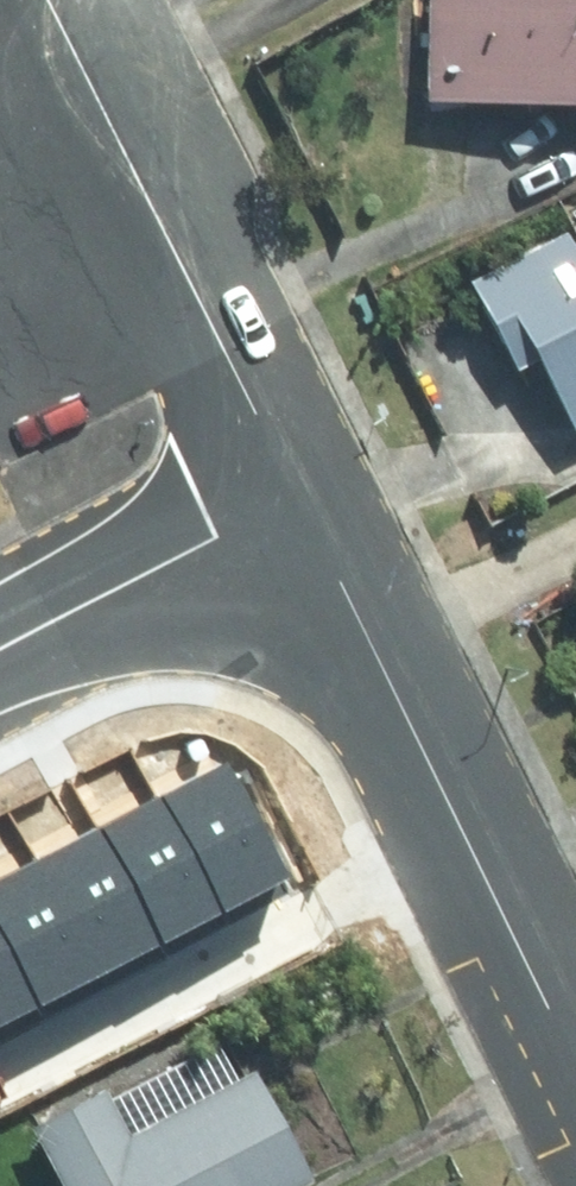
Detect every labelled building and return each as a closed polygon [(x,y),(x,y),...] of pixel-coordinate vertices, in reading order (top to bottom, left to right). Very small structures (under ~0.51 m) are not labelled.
[(415,125),(575,127),(575,0),(416,0),(415,125)] [(575,441),(575,260),(574,261),(560,233),(454,286),(499,377),(519,367),(560,449),(575,441)] [(237,744),(0,873),(0,1070),(321,897),(237,744)] [(250,1066),(112,1131),(94,1094),(15,1131),(40,1185),(307,1185),(250,1066)]
